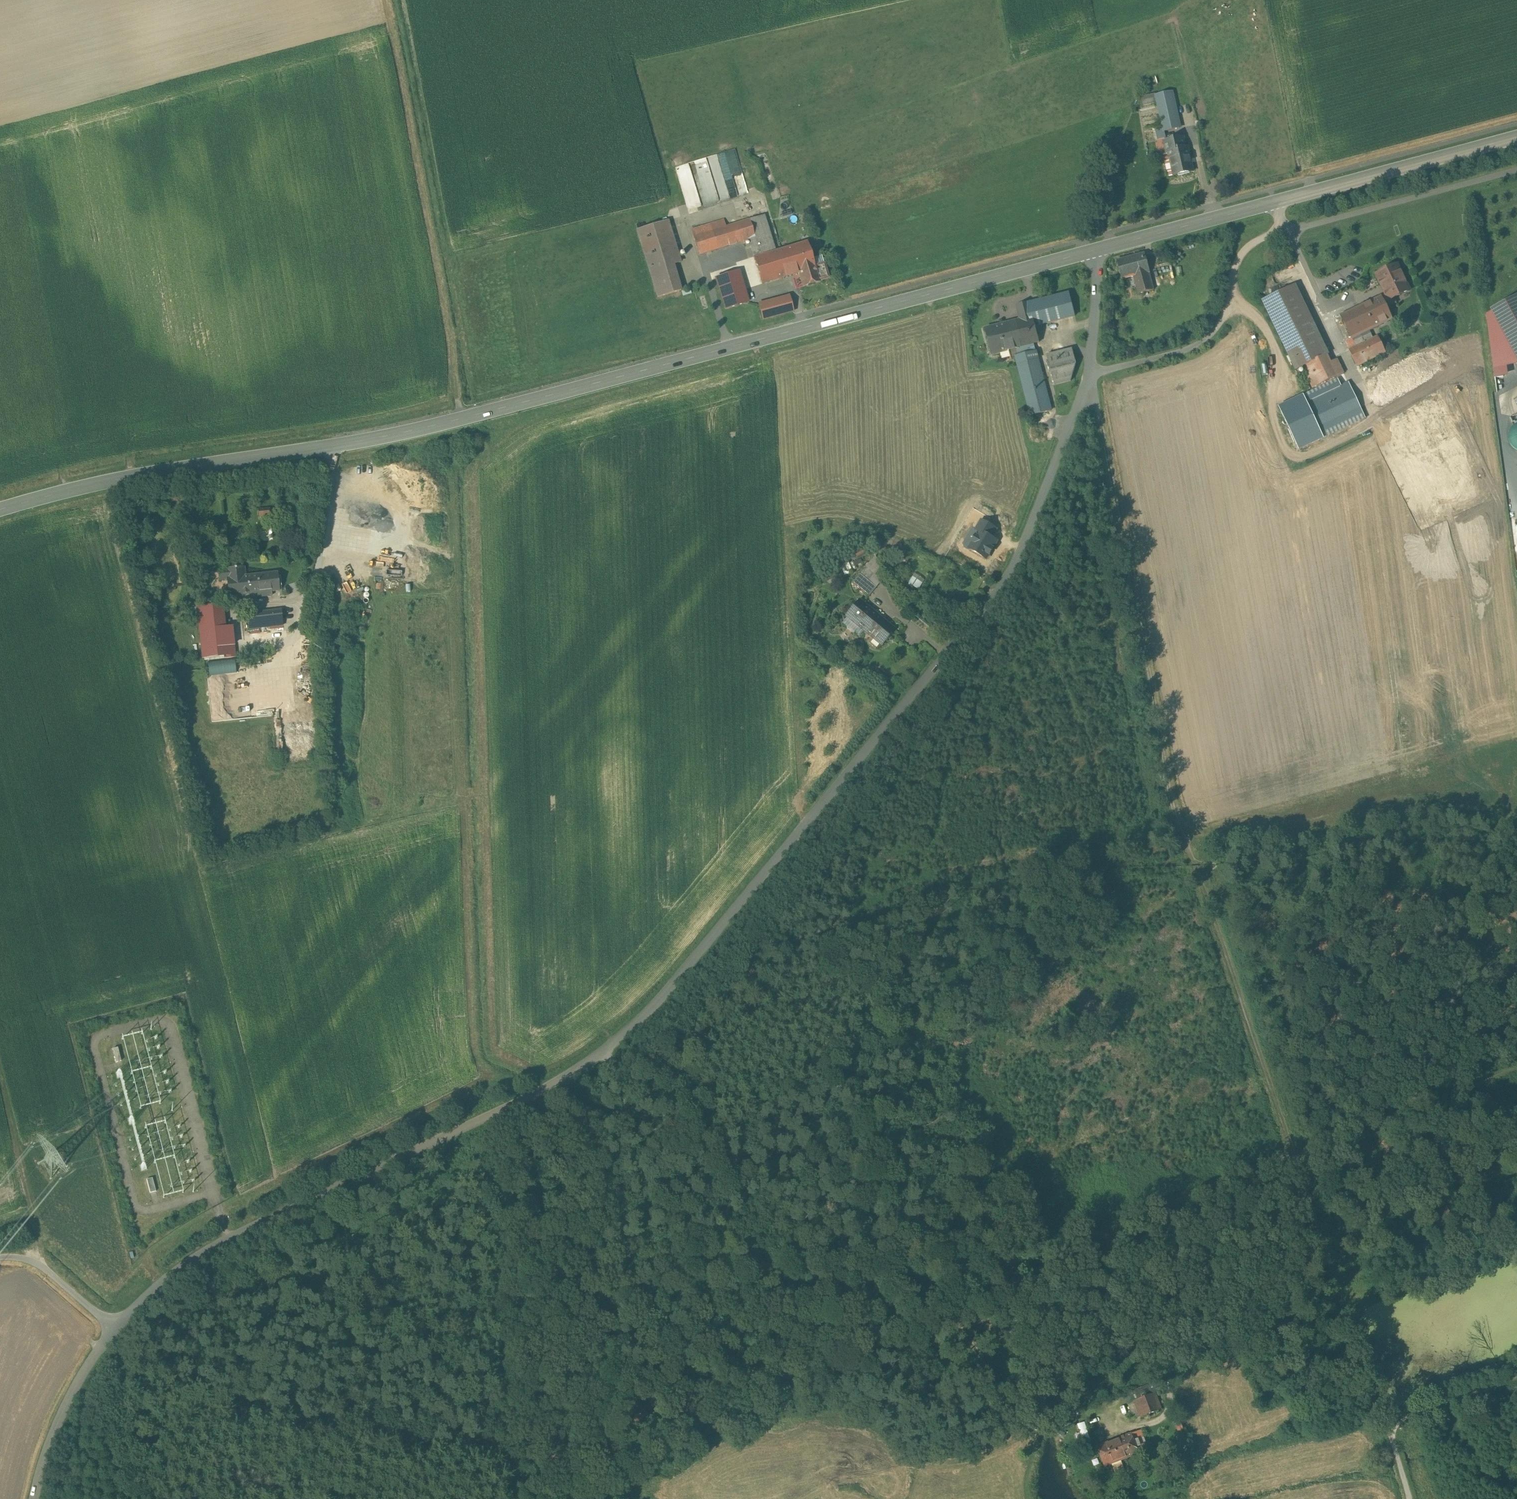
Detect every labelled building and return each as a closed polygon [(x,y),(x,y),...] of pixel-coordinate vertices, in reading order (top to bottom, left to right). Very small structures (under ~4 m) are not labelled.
[(1173,130),(1168,96),(1147,99),(1148,104),(1125,108),(1128,124),(1153,120),(1155,133),(1173,130)] [(1167,153),(1169,153),(1169,151),(1186,148),(1184,138),(1164,142),(1167,153)] [(1193,171),(1188,147),(1186,148),(1169,151),(1169,153),(1174,175),(1193,171)] [(708,156),(691,163),(697,179),(704,176),(702,172),(713,168),(708,156)] [(719,215),(683,226),(693,256),(749,239),(754,258),(762,284),(799,272),(815,268),(814,266),(807,242),(774,252),(762,210),(722,222),(719,215)] [(676,262),(664,219),(630,228),(650,301),(675,294),(667,264),(676,262)] [(1144,254),(1118,261),(1122,279),(1134,276),(1136,286),(1133,288),(1134,294),(1154,289),(1144,254)] [(815,268),(799,272),(803,286),(819,281),(819,280),(828,277),(824,263),(814,266),(815,268)] [(1380,297),(1385,306),(1395,301),(1393,297),(1410,289),(1397,263),(1377,273),(1387,294),(1380,297)] [(734,266),(709,273),(720,310),(750,301),(755,320),(791,310),(785,286),(754,294),(753,289),(741,292),(734,266)] [(1295,285),(1262,300),(1294,370),(1301,368),(1311,389),(1336,377),(1329,362),(1326,355),(1328,354),(1295,285)] [(1008,323),(1015,348),(1039,342),(1036,329),(1075,319),(1069,293),(1016,306),(1020,321),(1008,323)] [(1391,318),(1385,306),(1380,297),(1341,315),(1356,347),(1349,350),(1356,365),(1385,351),(1381,344),(1377,336),(1373,338),(1369,328),(1391,318)] [(1516,360),(1516,298),(1491,311),(1516,360)] [(1015,348),(1008,323),(986,329),(992,354),(1015,348)] [(1070,372),(1066,349),(1039,355),(1043,377),(1070,372)] [(1030,354),(1008,361),(1026,415),(1048,408),(1030,354)] [(1503,356),(1493,358),(1498,394),(1508,392),(1503,356)] [(1329,362),(1336,377),(1344,374),(1337,359),(1329,362)] [(1349,382),(1305,403),(1317,427),(1360,406),(1349,382)] [(965,547),(987,560),(999,540),(977,527),(965,547)] [(847,572),(858,566),(854,558),(866,552),(862,544),(854,548),(854,549),(846,553),(848,558),(842,561),(847,572)] [(854,580),(869,594),(891,570),(876,556),(854,580)] [(234,593),(250,592),(249,576),(248,568),(233,568),(234,593)] [(919,588),(925,578),(916,572),(909,582),(919,588)] [(249,576),(250,592),(278,591),(277,574),(249,576)] [(222,602),(197,604),(197,611),(191,612),(194,659),(225,657),(222,602)] [(893,629),(860,602),(848,617),(881,644),(893,629)] [(283,631),(282,605),(243,607),(244,633),(283,631)] [(211,661),(211,673),(239,672),(238,660),(211,661)] [(868,675),(883,686),(890,677),(874,666),(868,675)] [(1154,1392),(1135,1399),(1141,1416),(1160,1409),(1154,1392)] [(1140,1430),(1130,1433),(1138,1453),(1147,1449),(1140,1430)] [(1130,1433),(1096,1446),(1103,1466),(1138,1453),(1130,1433)]
